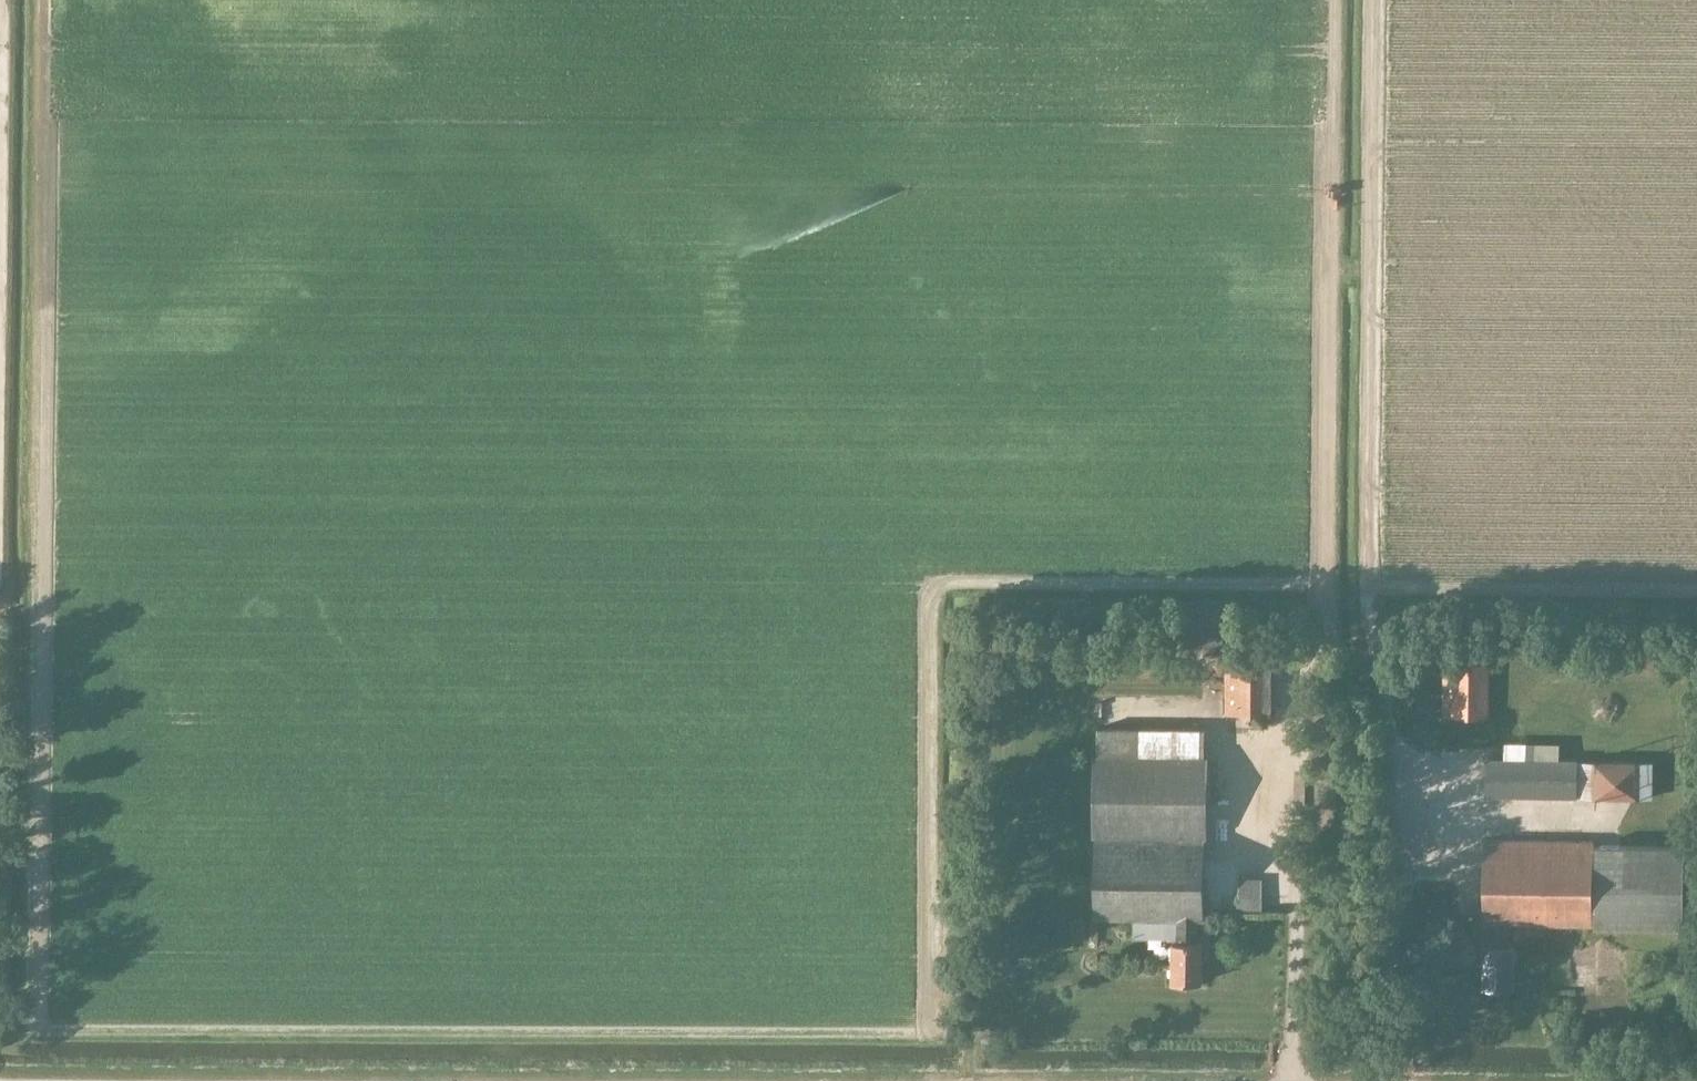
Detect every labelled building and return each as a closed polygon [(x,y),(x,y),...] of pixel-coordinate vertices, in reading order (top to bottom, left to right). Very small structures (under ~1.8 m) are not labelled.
[(1268,712),(1269,658),(1224,657),(1224,712),(1268,712)] [(1486,715),(1487,660),(1442,660),(1441,714),(1486,715)] [(1201,917),(1202,834),(1204,727),(1096,725),(1094,832),(1093,916),(1176,917),(1176,939),(1171,939),(1171,979),(1200,980),(1200,939),(1195,939),(1196,917),(1201,917)] [(1650,759),(1575,758),(1485,757),(1485,793),(1650,795),(1650,759)] [(1591,845),(1591,840),(1484,838),(1483,921),(1488,921),(1487,943),(1482,943),(1481,983),(1511,984),(1511,943),(1507,943),(1507,921),(1589,923),(1589,916),(1596,916),(1596,922),(1678,924),(1680,846),(1598,845),(1598,846),(1591,845)] [(1260,910),(1260,894),(1236,894),(1236,910),(1260,910)]
